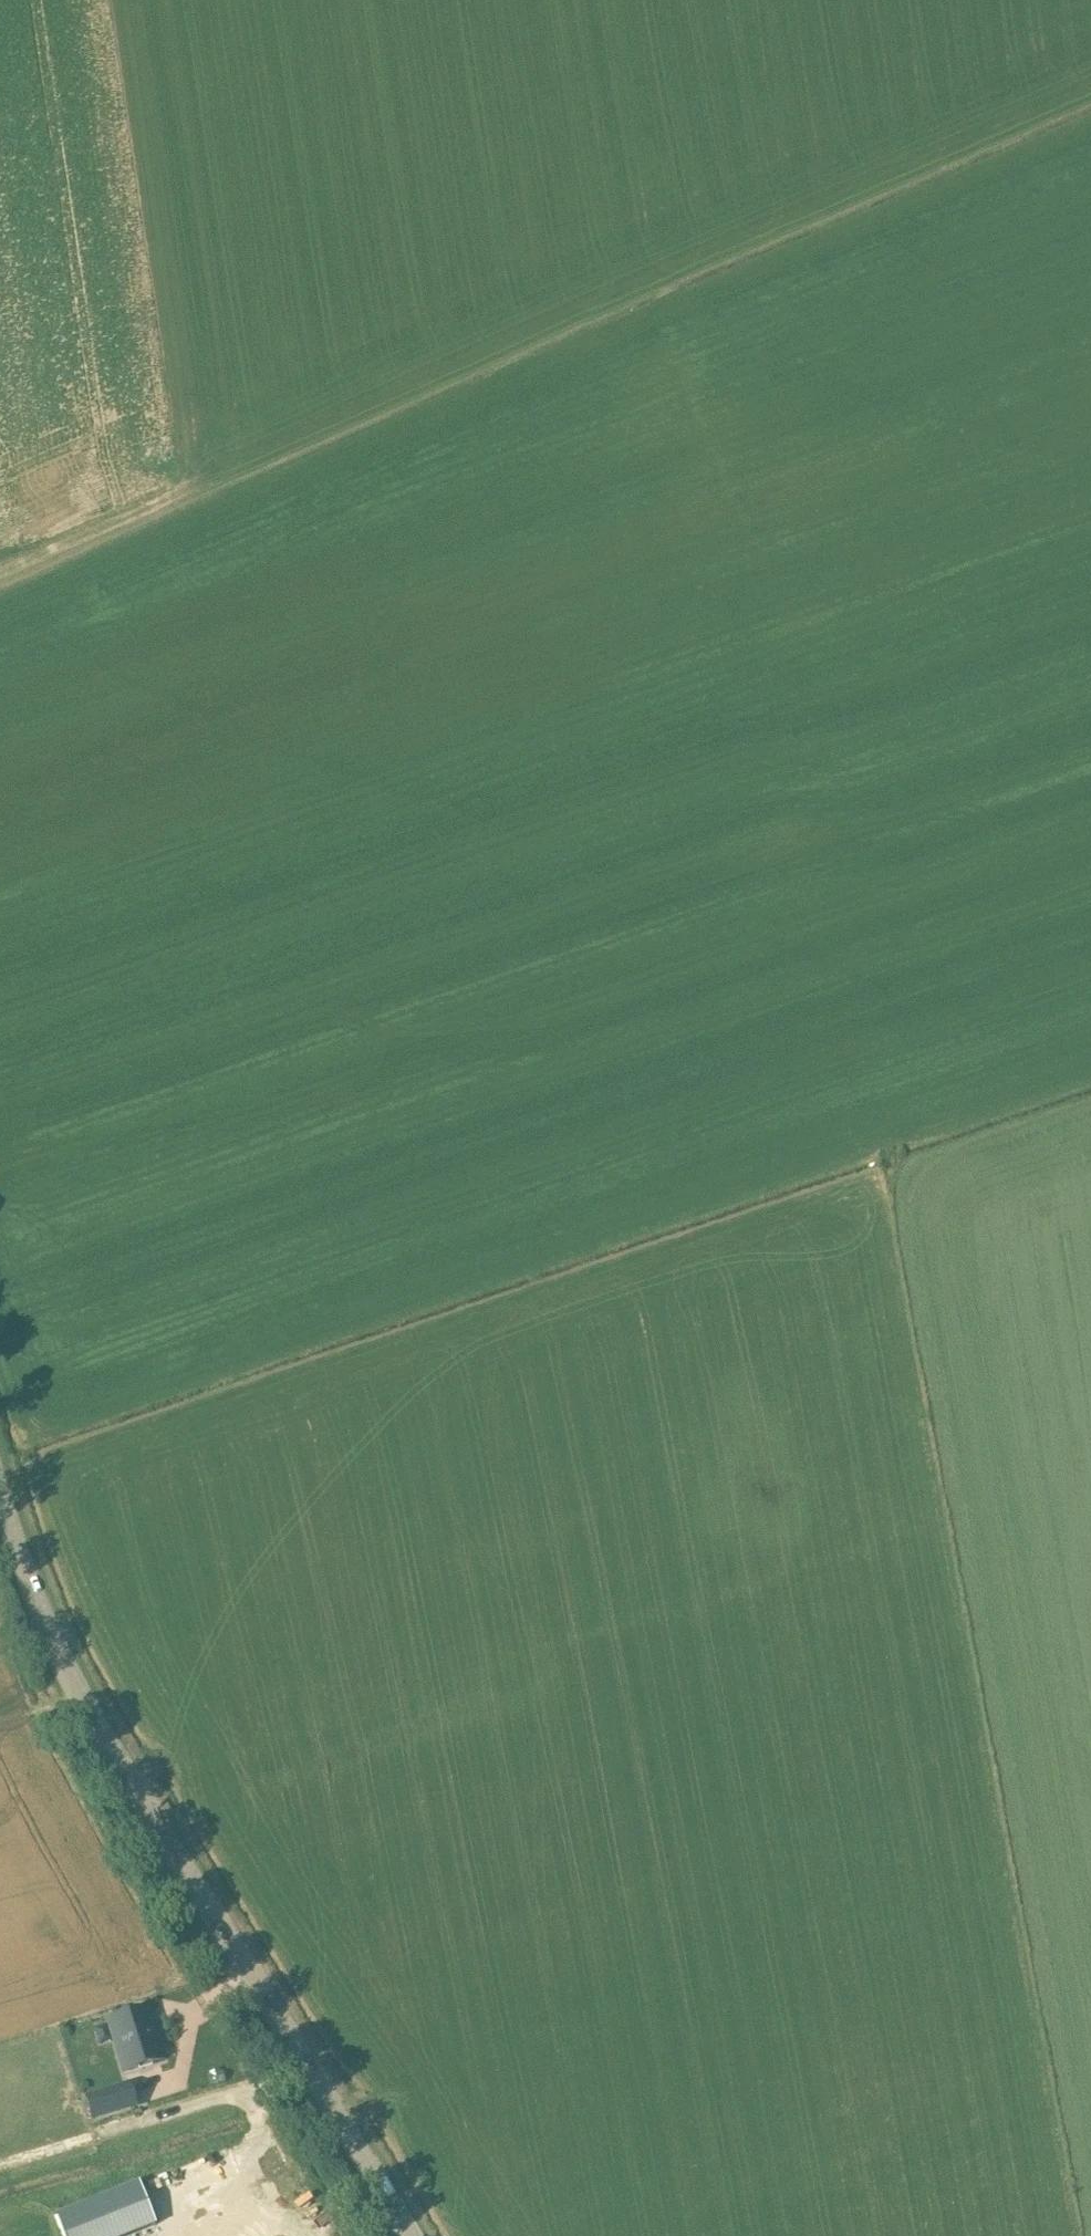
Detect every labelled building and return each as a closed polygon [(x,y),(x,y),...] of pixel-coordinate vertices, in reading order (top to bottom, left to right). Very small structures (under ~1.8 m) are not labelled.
[(146,2009),(108,2021),(124,2072),(162,2060),(146,2009)] [(129,2085),(85,2098),(92,2119),(135,2105),(129,2085)]
